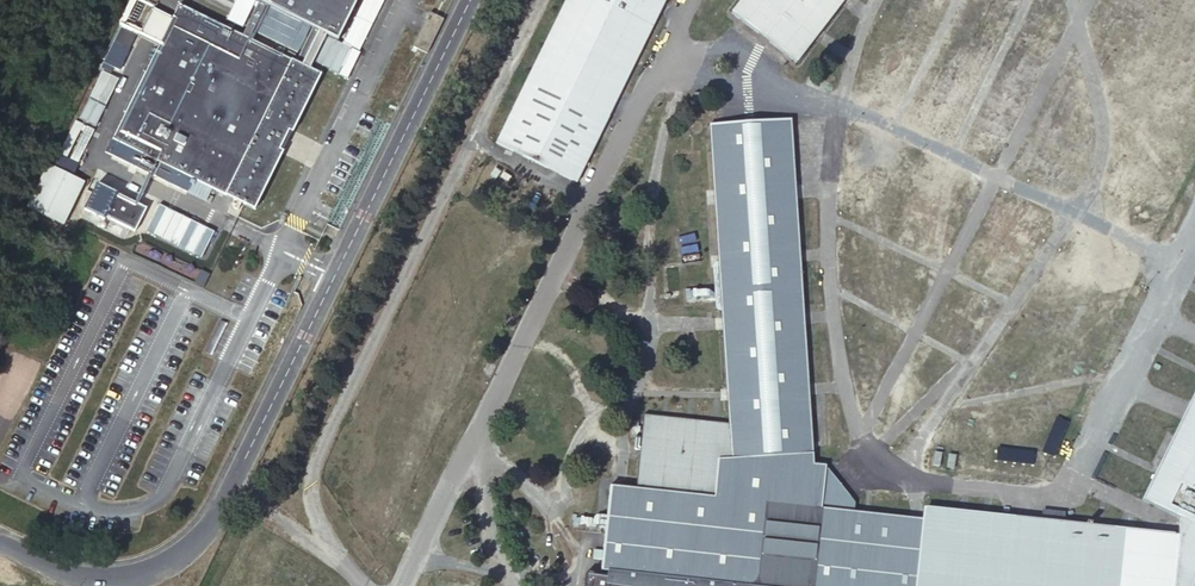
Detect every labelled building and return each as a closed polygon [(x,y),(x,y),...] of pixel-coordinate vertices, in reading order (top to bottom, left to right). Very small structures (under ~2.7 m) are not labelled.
[(253,0),(237,0),(227,18),(241,25),(253,0)] [(252,41),(270,6),(270,7),(311,26),(313,27),(327,34),(339,40),(358,0),(257,0),(260,1),(243,36),(252,41)] [(362,47),(383,0),(365,0),(347,40),(362,47)] [(572,180),(578,182),(667,0),(566,0),(497,143),(572,180)] [(845,0),(741,0),(732,12),(796,63),(845,0)] [(157,44),(111,138),(160,163),(154,175),(169,183),(187,191),(193,179),(255,209),(321,74),(310,69),(285,57),(252,41),(243,36),(177,4),(170,18),(153,9),(140,35),(157,44)] [(311,26),(270,7),(258,32),(299,52),(311,26)] [(120,69),(135,34),(121,27),(102,66),(111,70),(114,66),(120,69)] [(327,34),(313,27),(298,57),(288,52),(285,57),(310,69),(323,44),(325,40),(327,34)] [(328,41),(325,40),(323,44),(326,45),(316,65),(340,77),(352,51),(329,39),(328,41)] [(118,78),(103,71),(90,96),(106,103),(118,78)] [(104,105),(89,98),(80,117),(94,124),(104,105)] [(84,124),(75,120),(60,151),(68,156),(84,124)] [(816,500),(814,467),(812,444),(808,387),(804,316),(800,254),(796,194),(795,190),(791,120),(776,121),(748,123),(723,124),(710,125),(715,196),(716,200),(720,261),(724,324),(728,395),(731,427),(732,441),(732,450),(733,461),(736,499),(737,506),(816,500)] [(94,130),(87,126),(71,157),(78,161),(94,130)] [(111,138),(104,151),(154,175),(160,163),(111,138)] [(49,162),(28,205),(64,223),(86,180),(49,162)] [(96,183),(83,209),(103,219),(105,217),(134,231),(145,208),(96,183)] [(159,204),(146,230),(201,258),(214,231),(159,204)] [(1140,502),(1178,521),(1179,535),(1173,585),(1194,585),(1194,391),(1140,502)] [(711,496),(736,499),(733,461),(732,450),(732,441),(731,427),(717,425),(698,422),(672,418),(645,414),(642,445),(641,451),(638,486),(681,492),(694,494),(711,496)] [(737,506),(732,582),(767,585),(919,585),(925,519),(855,511),(856,502),(844,487),(826,465),(814,467),(816,500),(737,506)] [(681,492),(638,486),(638,487),(613,484),(606,568),(732,582),(737,506),(736,499),(711,496),(694,494),(681,492)] [(925,519),(919,585),(1173,585),(1179,535),(1091,526),(1091,525),(1086,524),(1086,526),(1066,524),(1041,522),(927,508),(925,519)] [(1042,514),(1041,522),(1066,524),(1066,517),(1042,514)]
